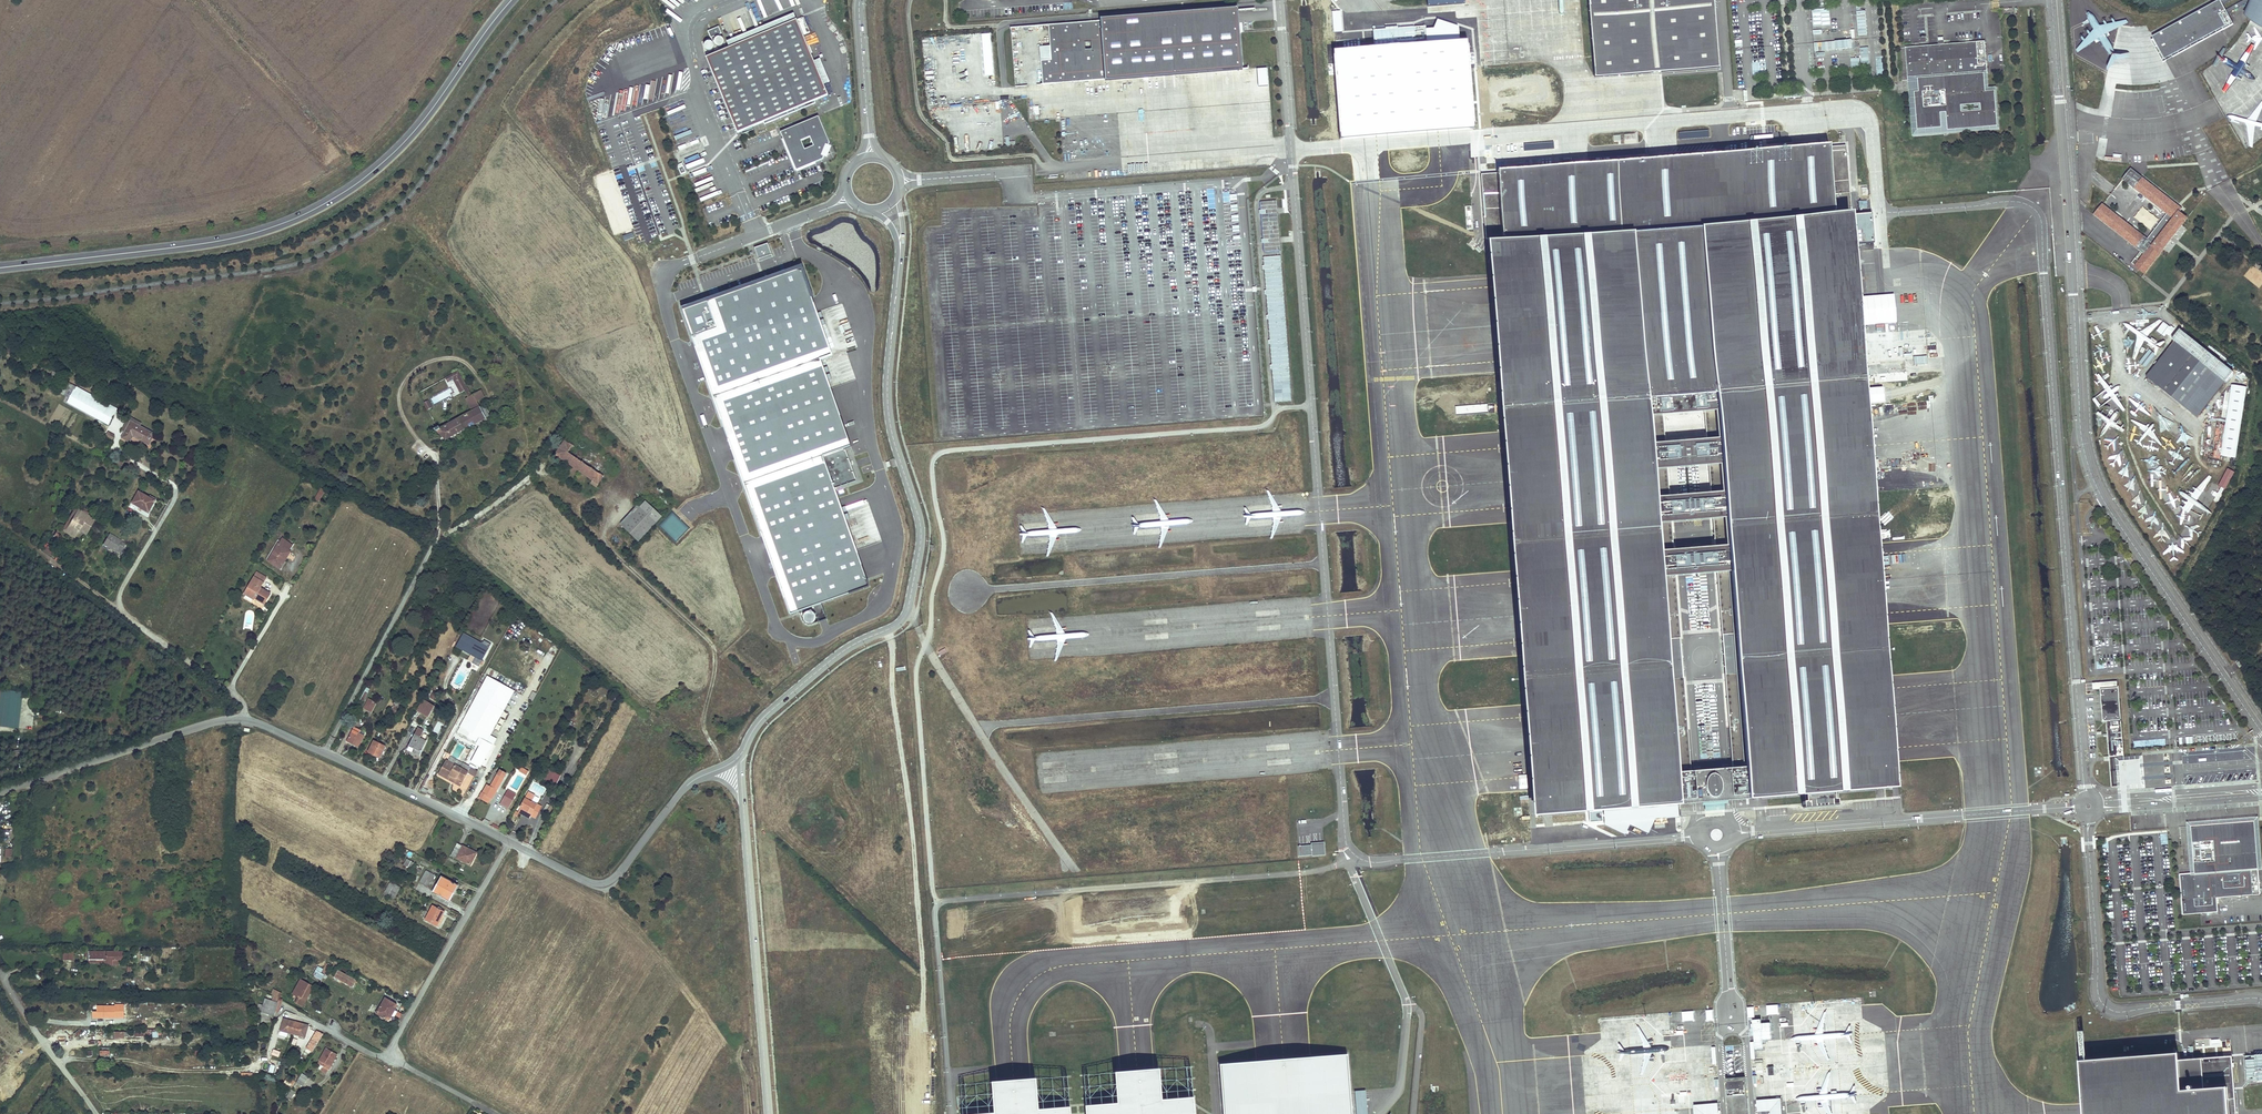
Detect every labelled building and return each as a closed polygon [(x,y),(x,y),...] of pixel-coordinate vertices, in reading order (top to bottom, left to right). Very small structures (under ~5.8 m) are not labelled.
[(1593,31),(1605,31),(1602,0),(1591,0),(1593,31)] [(1620,0),(1602,0),(1605,31),(1593,31),(1596,76),(1626,73),(1620,0)] [(1626,73),(1718,66),(1713,0),(1620,0),(1626,73)] [(2166,61),(2233,24),(2227,14),(2247,3),(2248,3),(2247,6),(2246,9),(2249,10),(2253,12),(2261,16),(2261,0),(2244,0),(2225,10),(2223,5),(2233,0),(2224,0),(2220,2),(2219,1),(2153,37),(2157,44),(2166,61)] [(1237,10),(1048,25),(1051,60),(1040,61),(1042,85),(1242,69),(1237,10)] [(803,17),(797,19),(803,36),(810,33),(803,17)] [(822,94),(791,19),(705,55),(710,68),(706,70),(732,132),(758,121),(759,123),(810,102),(809,100),(822,94)] [(719,27),(708,31),(711,39),(722,35),(719,27)] [(1465,40),(1333,51),(1340,138),(1472,127),(1465,40)] [(1906,47),(1913,136),(1999,129),(1996,90),(1985,91),(1984,74),(1987,74),(1985,42),(1906,47)] [(710,68),(705,55),(701,56),(706,70),(710,68)] [(828,147),(829,144),(818,116),(786,130),(780,132),(782,138),(796,171),(823,160),(824,156),(825,156),(829,155),(830,152),(829,148),(828,147)] [(1851,295),(1839,147),(1826,148),(1485,175),(1495,301),(1496,322),(1498,346),(1507,459),(1509,479),(1511,502),(1518,592),(1520,614),(1521,636),(1528,725),(1530,747),(1532,771),(1536,817),(1672,803),(1670,770),(1655,574),(1652,547),(1650,521),(1648,494),(1646,468),(1644,440),(1642,414),(1640,394),(1710,389),(1711,409),(1713,435),(1715,462),(1717,489),(1720,516),(1722,542),(1724,569),(1739,765),(1741,798),(1805,795),(1830,793),(1890,789),(1884,711),(1873,579),(1862,444),(1851,295)] [(2143,177),(2131,168),(2122,179),(2173,219),(2153,244),(2110,210),(2104,205),(2102,203),(2093,215),(2141,252),(2134,261),(2133,260),(2128,266),(2141,277),(2171,239),(2187,219),(2179,212),(2182,208),(2179,206),(2143,177)] [(1277,251),(1273,201),(1257,202),(1258,210),(1262,210),(1262,214),(1258,215),(1260,239),(1264,239),(1265,243),(1261,244),(1261,252),(1277,251)] [(2142,206),(2134,216),(2152,231),(2160,220),(2142,206)] [(759,261),(773,257),(768,242),(755,246),(759,261)] [(1280,256),(1263,257),(1275,402),(1291,401),(1280,256)] [(831,356),(799,265),(679,308),(788,616),(867,588),(832,490),(855,482),(844,449),(849,447),(818,360),(831,356)] [(2148,335),(2161,320),(2158,317),(2144,331),(2148,335)] [(2170,328),(2163,323),(2157,331),(2164,336),(2167,334),(2169,335),(2174,328),(2171,326),(2170,328)] [(2146,376),(2198,417),(2226,382),(2175,341),(2146,376)] [(2149,349),(2140,362),(2146,366),(2155,353),(2149,349)] [(467,389),(471,396),(473,394),(460,370),(448,377),(449,380),(456,377),(463,391),(467,389)] [(2221,455),(2235,457),(2246,387),(2232,385),(2221,455)] [(471,396),(467,398),(474,410),(481,407),(478,401),(487,396),(483,389),(473,394),(471,396)] [(1711,409),(1710,389),(1640,394),(1642,414),(1711,409)] [(95,418),(102,406),(76,391),(69,403),(95,418)] [(102,406),(119,415),(121,412),(104,403),(102,406)] [(119,415),(102,406),(95,418),(112,427),(119,415)] [(482,408),(481,407),(474,410),(441,428),(439,426),(435,428),(446,440),(489,417),(486,412),(488,411),(485,406),(482,408)] [(134,420),(126,434),(129,435),(135,426),(143,430),(145,426),(134,420)] [(137,440),(152,448),(158,438),(143,430),(135,426),(129,435),(126,441),(133,445),(137,440)] [(586,454),(592,446),(572,431),(566,440),(586,454)] [(1715,462),(1713,435),(1644,440),(1646,468),(1715,462)] [(595,486),(613,461),(592,446),(586,454),(566,440),(556,453),(572,465),(577,468),(592,479),(590,482),(595,486)] [(2226,488),(2234,470),(2227,467),(2219,485),(2226,488)] [(325,490),(320,487),(314,498),(319,501),(325,490)] [(2218,502),(2224,488),(2220,487),(2218,492),(2214,490),(2210,499),(2218,502)] [(1720,516),(1717,489),(1648,494),(1650,521),(1720,516)] [(154,500),(138,491),(132,502),(147,511),(154,500)] [(656,521),(639,506),(621,524),(638,540),(656,521)] [(68,520),(71,522),(78,511),(75,510),(68,520)] [(71,522),(65,532),(74,538),(78,532),(81,527),(88,531),(94,522),(78,511),(71,522)] [(672,511),(659,525),(676,541),(689,528),(672,511)] [(61,531),(60,533),(63,534),(65,532),(71,522),(68,520),(61,531)] [(88,531),(81,527),(78,532),(85,536),(88,531)] [(62,535),(60,534),(60,533),(61,531),(58,529),(57,531),(55,530),(52,534),(60,539),(62,535)] [(74,538),(65,532),(63,534),(73,540),(74,538)] [(129,545),(110,533),(103,545),(122,556),(129,545)] [(278,544),(268,562),(278,569),(290,552),(288,550),(292,545),(282,539),(278,544)] [(1722,542),(1652,547),(1655,574),(1724,569),(1722,542)] [(276,543),(265,560),(268,562),(278,544),(276,543)] [(45,548),(41,553),(48,558),(52,553),(45,548)] [(253,599),(262,605),(269,594),(259,588),(266,578),(258,572),(243,594),(252,600),(253,599)] [(252,600),(243,594),(241,597),(252,604),(253,603),(260,608),(262,605),(253,599),(252,600)] [(474,663),(473,664),(480,667),(493,644),(486,641),(484,645),(465,635),(457,648),(463,652),(465,649),(474,653),(478,656),(474,663)] [(796,652),(790,654),(793,663),(799,661),(796,652)] [(474,653),(470,660),(474,663),(478,656),(474,653)] [(457,732),(476,742),(475,744),(479,746),(471,762),(480,767),(481,765),(485,767),(495,746),(493,744),(496,739),(491,736),(514,690),(486,676),(457,732)] [(2118,686),(2100,687),(2103,718),(2103,721),(2106,721),(2109,754),(2109,759),(2111,787),(2118,787),(2118,790),(2130,789),(2135,789),(2145,788),(2142,756),(2124,757),(2118,686)] [(363,695),(361,700),(365,703),(368,698),(372,690),(367,687),(363,695)] [(20,691),(0,690),(0,727),(17,729),(20,691)] [(370,699),(366,708),(372,712),(377,703),(370,699)] [(396,705),(393,704),(388,713),(396,718),(401,708),(396,705)] [(427,716),(419,711),(414,720),(422,725),(427,716)] [(355,727),(347,741),(358,747),(364,736),(359,734),(361,730),(355,727)] [(420,728),(415,736),(421,739),(424,734),(426,731),(420,728)] [(427,736),(424,734),(421,739),(427,743),(430,738),(427,736)] [(411,744),(407,750),(420,756),(427,743),(421,739),(415,736),(411,744)] [(376,742),(370,752),(381,758),(386,747),(376,742)] [(448,761),(459,767),(463,762),(451,756),(448,761)] [(459,767),(448,761),(440,774),(450,780),(452,777),(463,783),(468,774),(474,777),(478,771),(464,763),(462,768),(459,767)] [(1741,798),(1739,765),(1670,770),(1672,803),(1741,798)] [(500,770),(497,774),(490,787),(487,786),(484,793),(483,792),(480,797),(485,801),(489,795),(492,797),(495,790),(496,791),(503,778),(506,773),(500,770)] [(544,778),(553,783),(556,778),(557,778),(559,775),(548,770),(544,778)] [(450,780),(461,785),(463,783),(452,777),(450,780)] [(570,787),(564,784),(561,789),(567,792),(570,787)] [(508,790),(500,803),(508,808),(515,795),(508,790)] [(529,792),(520,808),(530,814),(529,816),(534,818),(540,808),(534,804),(536,799),(533,798),(535,795),(529,792)] [(1837,803),(1837,800),(1834,800),(1833,795),(1830,795),(1830,793),(1805,795),(1806,802),(1802,802),(1803,805),(1802,805),(1802,808),(1838,805),(1838,803),(1837,803)] [(2260,894),(2254,821),(2223,823),(2191,826),(2194,873),(2180,874),(2183,915),(2218,912),(2217,898),(2260,894)] [(470,850),(456,844),(450,857),(468,866),(474,855),(469,853),(470,850)] [(403,865),(420,874),(422,870),(418,868),(419,867),(415,864),(416,863),(407,858),(403,865)] [(428,886),(434,875),(426,870),(420,881),(428,886)] [(458,885),(441,876),(433,891),(447,899),(453,889),(455,891),(458,885)] [(399,884),(390,879),(383,891),(391,896),(399,884)] [(434,924),(443,909),(432,903),(423,918),(434,924)] [(74,950),(64,950),(64,960),(74,960),(74,950)] [(123,950),(84,950),(84,954),(88,953),(88,957),(88,958),(106,958),(106,964),(112,964),(112,958),(117,958),(123,958),(123,950)] [(313,975),(322,981),(323,977),(326,973),(331,965),(327,963),(323,968),(319,966),(313,975)] [(356,979),(337,969),(333,976),(352,986),(356,979)] [(300,1005),(312,985),(308,982),(307,984),(299,979),(291,993),(296,996),(293,1001),(300,1005)] [(273,995),(279,998),(281,994),(272,990),(270,993),(273,995)] [(272,999),(261,994),(256,1008),(273,1014),(274,1010),(278,1001),(272,999)] [(391,999),(386,996),(377,1013),(380,1015),(384,1017),(387,1018),(389,1018),(391,1017),(393,1013),(396,1006),(396,1004),(394,1001),(391,999)] [(124,1003),(114,1003),(114,1015),(119,1015),(120,1013),(124,1013),(124,1003)] [(92,1010),(91,1018),(106,1018),(106,1017),(111,1017),(111,1010),(107,1010),(107,1005),(96,1005),(96,1010),(92,1010)] [(289,1026),(292,1020),(283,1017),(279,1029),(290,1032),(291,1027),(289,1026)] [(303,1037),(306,1025),(292,1020),(289,1026),(291,1027),(290,1032),(303,1037)] [(309,1047),(307,1050),(311,1052),(313,1048),(321,1036),(315,1033),(307,1045),(309,1047)] [(324,1074),(336,1055),(326,1049),(318,1061),(322,1063),(318,1070),(324,1074)] [(1215,1063),(1219,1113),(1348,1113),(1345,1089),(1342,1052),(1310,1055),(1283,1057),(1255,1060),(1215,1063)] [(2083,1060),(2086,1101),(2087,1113),(2236,1113),(2232,1056),(2222,1057),(2190,1059),(2180,1060),(2179,1053),(2083,1060)] [(2255,1054),(2255,1059),(2246,1059),(2247,1076),(2256,1076),(2257,1080),(2261,1079),(2261,1054),(2255,1054)] [(1193,1098),(1158,1101),(1156,1071),(1138,1072),(1119,1074),(1121,1103),(1085,1106),(1086,1113),(1194,1113),(1193,1098)] [(308,1077),(302,1073),(298,1079),(305,1083),(308,1077)] [(1745,1077),(1726,1079),(1729,1113),(1748,1113),(1745,1077)] [(290,1087),(294,1081),(290,1078),(286,1084),(290,1087)] [(1070,1107),(1035,1109),(1032,1080),(1011,1081),(995,1083),(997,1112),(971,1113),(1071,1113),(1070,1107)] [(291,1100),(295,1091),(290,1089),(286,1098),(291,1100)] [(1353,1113),(1364,1113),(1363,1091),(1352,1092),(1353,1113)] [(1781,1100),(1781,1097),(1756,1099),(1757,1111),(1760,1111),(1761,1113),(1783,1113),(1781,1100)] [(1718,1102),(1693,1104),(1693,1108),(1694,1113),(1719,1113),(1718,1102)]
